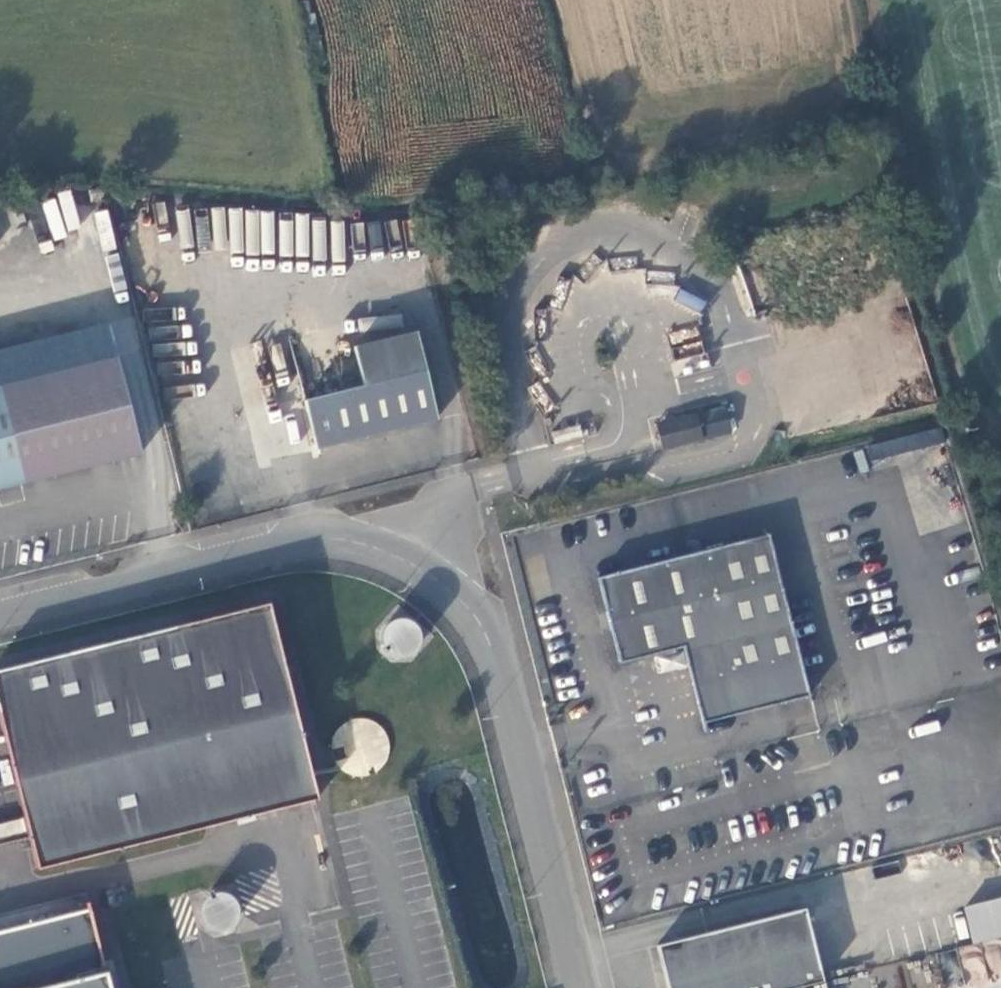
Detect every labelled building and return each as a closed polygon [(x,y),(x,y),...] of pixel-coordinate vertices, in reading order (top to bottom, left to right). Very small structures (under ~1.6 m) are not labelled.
[(191,230),(194,245),(228,239),(226,224),(191,230)] [(353,343),(363,381),(425,367),(416,328),(353,343)] [(0,386),(0,490),(142,455),(118,357),(0,386)] [(363,381),(304,396),(315,445),(437,416),(425,367),(363,381)] [(725,404),(655,421),(661,447),(731,429),(725,404)] [(922,427),(921,442),(942,445),(944,430),(922,427)] [(805,695),(764,533),(594,577),(616,662),(679,646),(701,721),(805,695)] [(268,599),(0,661),(0,720),(3,735),(34,867),(315,802),(268,599)] [(396,655),(402,654),(408,652),(413,647),(416,642),(417,636),(416,629),(413,624),(409,619),(403,617),(396,616),(390,618),(385,621),(381,626),(379,632),(379,638),(381,644),(385,650),(390,653),(396,655)] [(309,717),(302,687),(294,689),(301,719),(309,717)] [(962,907),(972,944),(1000,936),(1000,897),(962,907)] [(665,987),(789,987),(820,980),(802,907),(654,944),(665,987)] [(90,912),(0,934),(0,987),(109,987),(90,912)]
